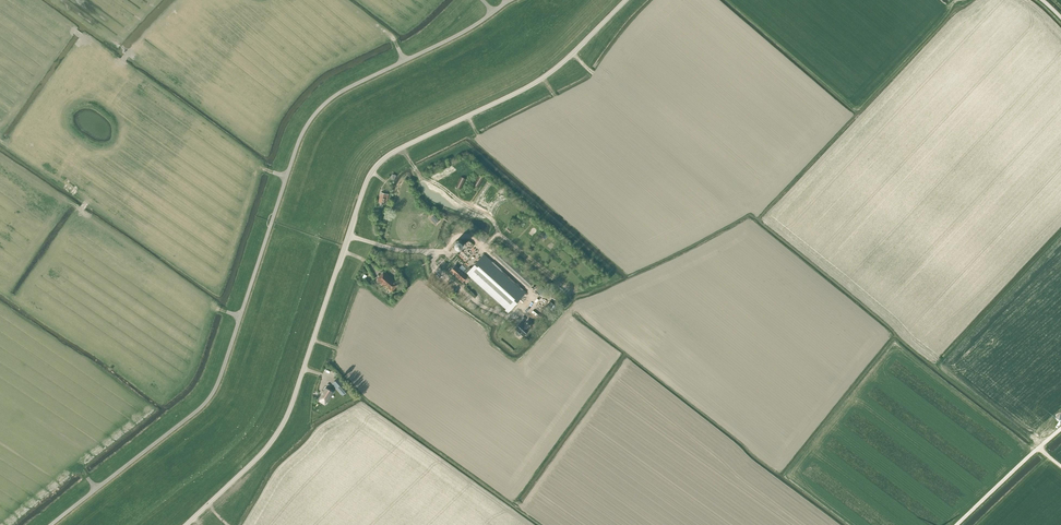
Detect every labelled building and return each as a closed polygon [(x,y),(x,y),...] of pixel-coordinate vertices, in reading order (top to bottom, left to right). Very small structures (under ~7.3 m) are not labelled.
[(475,182),(480,185),(484,177),(480,174),(475,182)] [(461,176),(457,184),(462,186),(466,178),(461,176)] [(387,202),(388,194),(381,192),(378,203),(384,204),(385,201),(387,202)] [(460,240),(459,240),(458,240),(457,240),(456,240),(456,241),(455,241),(455,242),(454,243),(454,244),(454,245),(455,246),(455,247),(456,247),(456,248),(457,248),(458,248),(459,248),(460,248),(461,247),(462,247),(462,246),(463,245),(463,244),(463,243),(462,242),(462,241),(461,241),(461,240),(460,240)] [(526,292),(484,254),(471,269),(469,268),(463,272),(468,276),(508,312),(526,292)] [(539,261),(537,264),(546,271),(548,268),(539,261)] [(455,265),(450,271),(462,282),(468,276),(463,272),(455,265)] [(392,292),(398,285),(392,280),(393,279),(384,271),(376,280),(385,288),(386,287),(392,292)] [(541,295),(546,289),(541,285),(536,290),(541,295)] [(546,314),(554,304),(550,301),(541,311),(546,314)] [(529,329),(533,323),(528,319),(523,324),(521,322),(515,329),(517,330),(516,332),(516,334),(518,336),(520,336),(521,334),(523,336),(529,329)] [(333,383),(343,395),(348,390),(338,378),(333,383)] [(325,404),(326,402),(332,392),(325,388),(318,400),(325,404)]
